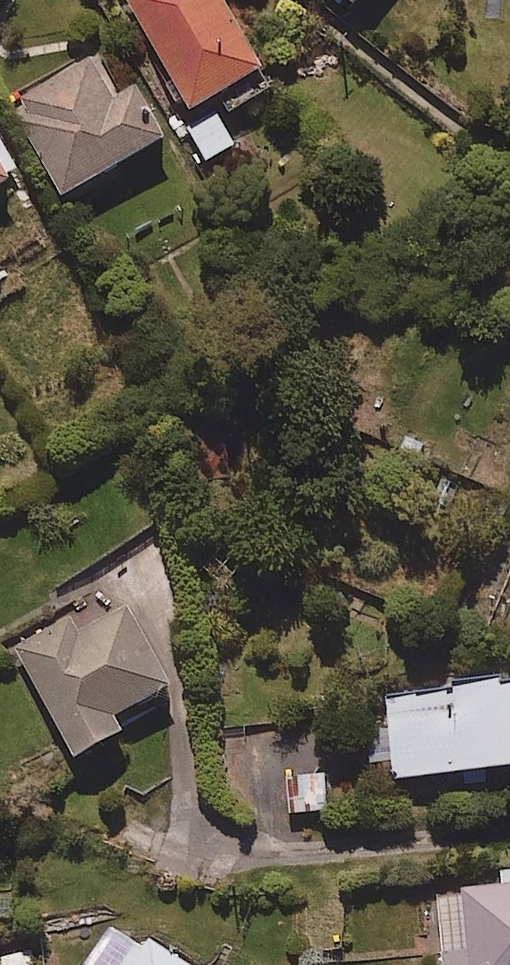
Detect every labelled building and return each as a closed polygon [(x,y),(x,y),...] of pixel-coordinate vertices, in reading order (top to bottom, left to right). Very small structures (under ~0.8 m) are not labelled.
[(186,104),(259,62),(223,0),(126,0),(186,104)] [(85,55),(17,96),(26,110),(14,117),(59,193),(162,132),(132,82),(109,96),(85,55)] [(232,143),(214,111),(185,127),(203,159),(232,143)] [(70,613),(9,646),(69,754),(115,729),(107,714),(169,680),(126,600),(77,627),(70,613)] [(382,690),(392,778),(509,764),(509,675),(382,690)] [(323,772),(287,774),(289,810),(325,809),(323,772)] [(434,889),(442,964),(509,964),(509,881),(434,889)] [(129,964),(201,964),(151,932),(129,964)] [(31,949),(0,957),(0,964),(35,964),(31,949)]
